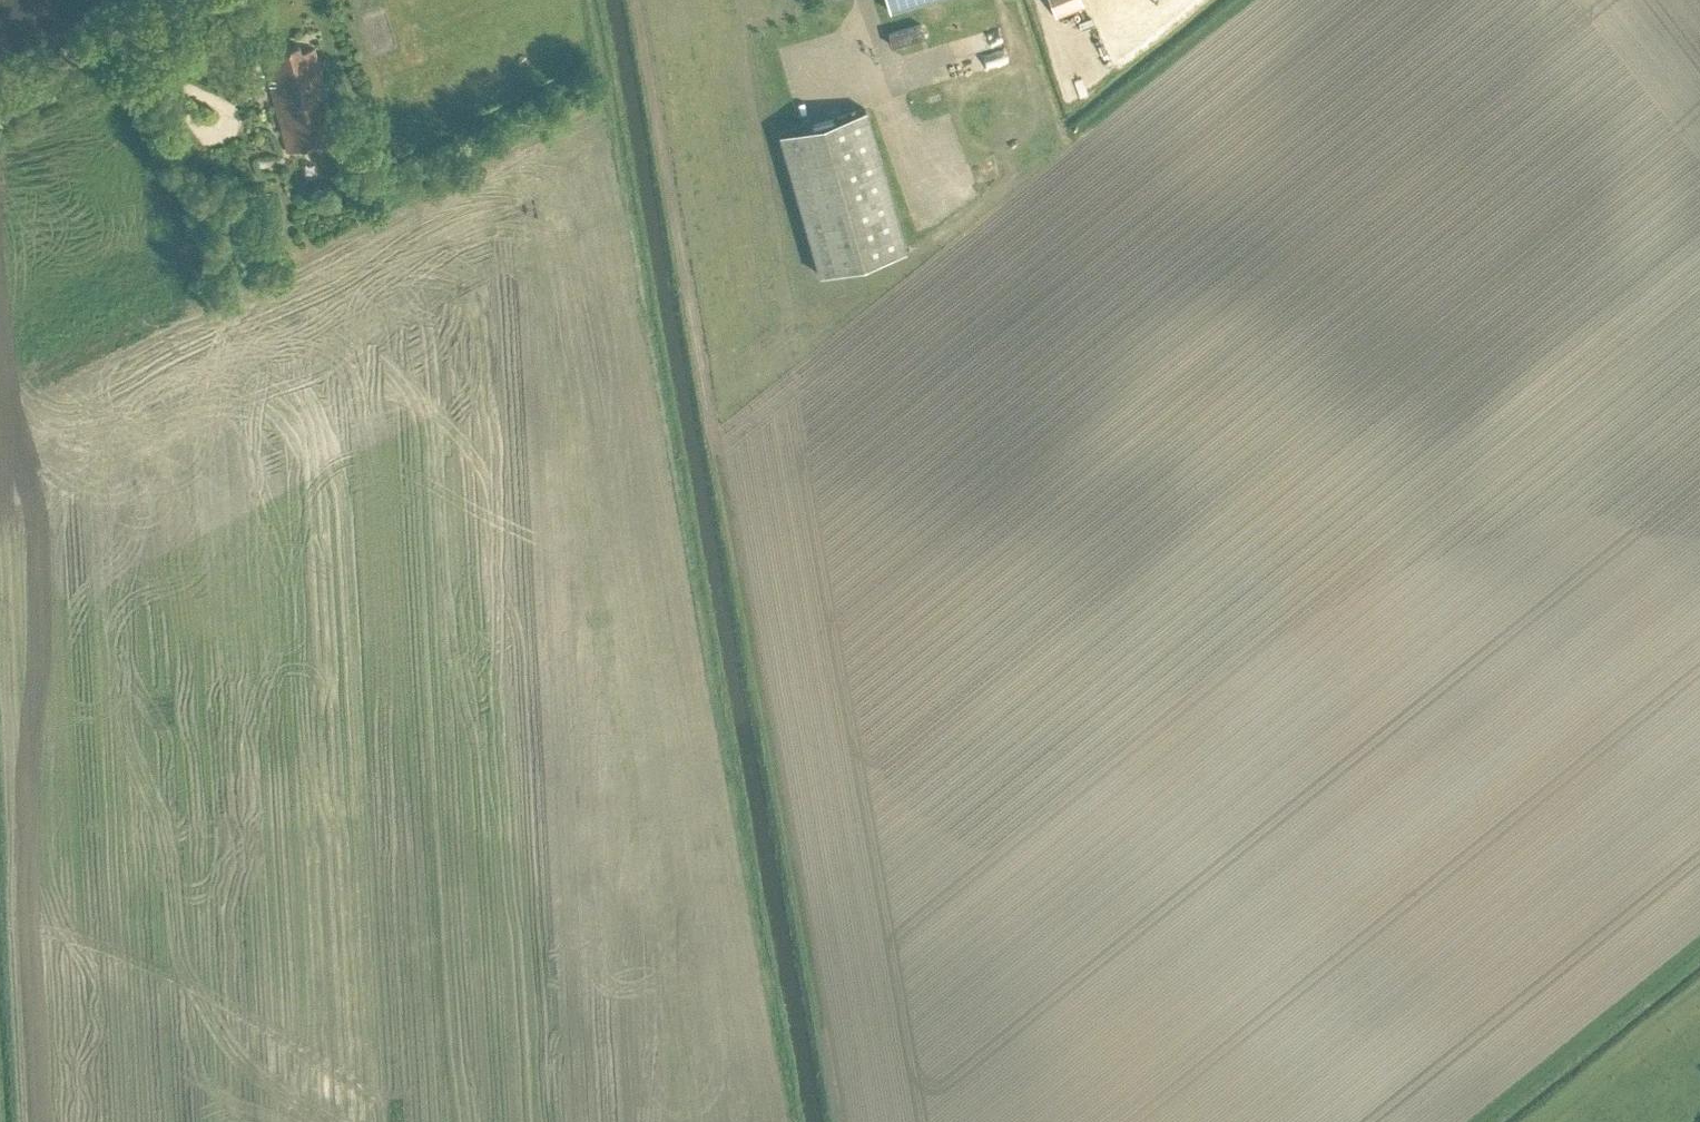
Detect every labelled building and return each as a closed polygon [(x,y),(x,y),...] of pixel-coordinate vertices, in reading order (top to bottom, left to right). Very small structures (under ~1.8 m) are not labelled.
[(1057,16),(1084,5),(1082,0),(1050,0),(1057,16)] [(921,23),(887,30),(890,43),(924,36),(921,23)] [(272,81),(269,82),(287,147),(338,134),(314,45),(300,49),(298,41),(268,49),(270,58),(266,59),(272,81)] [(778,131),(818,272),(904,248),(864,107),(778,131)]
